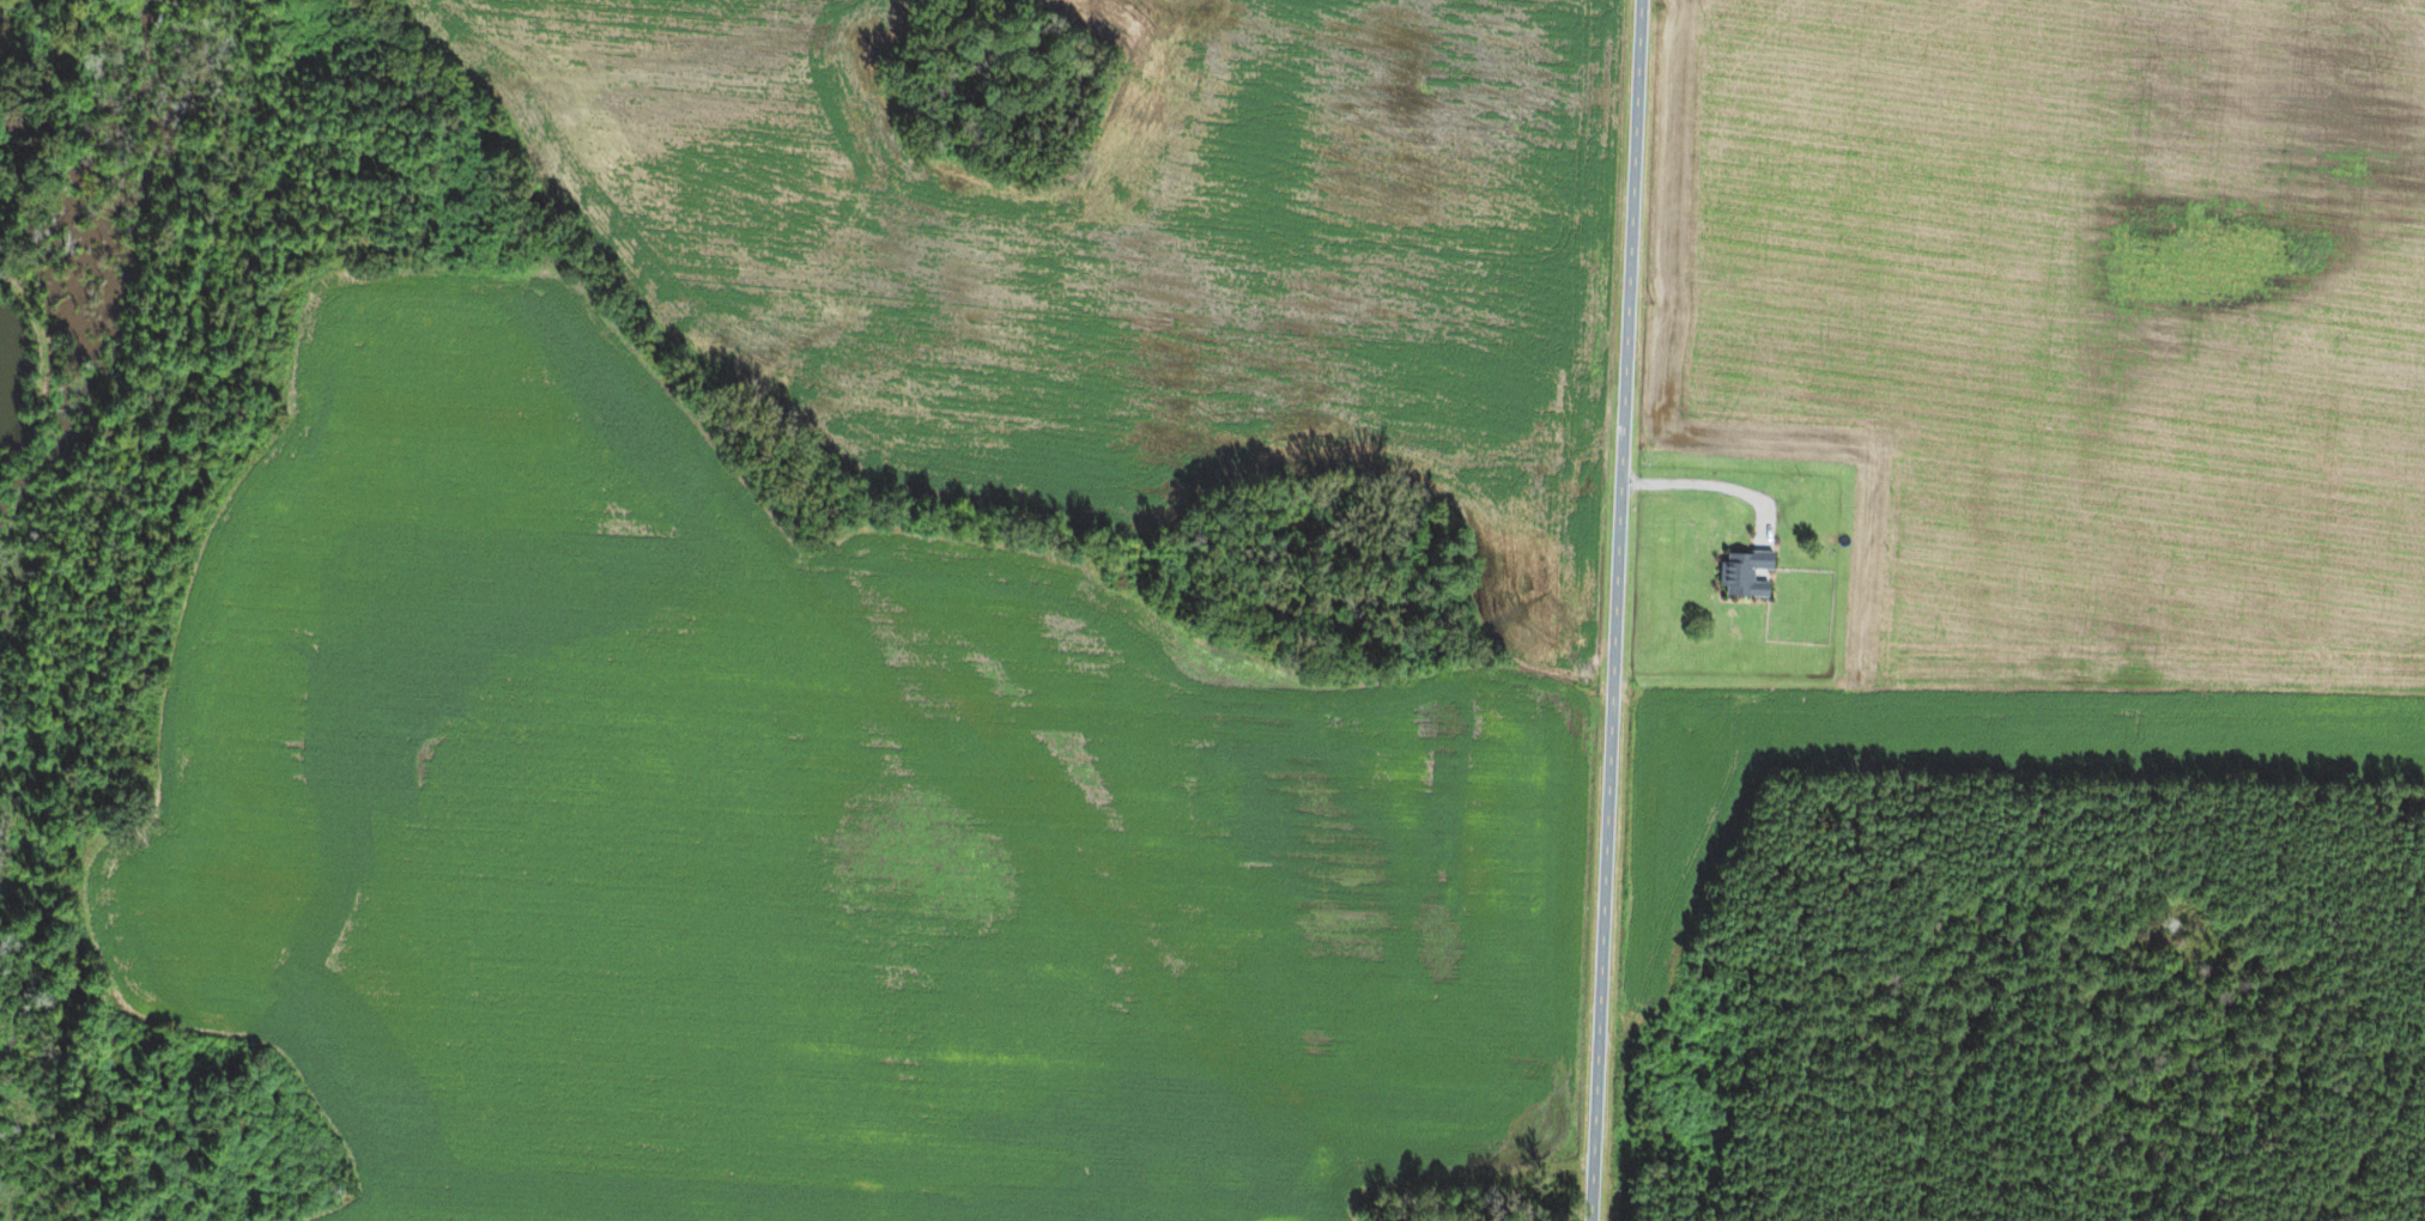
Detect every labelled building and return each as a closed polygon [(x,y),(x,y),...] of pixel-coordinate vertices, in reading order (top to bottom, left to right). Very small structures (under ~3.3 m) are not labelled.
[(1719,596),(1766,596),(1766,582),(1751,582),(1751,569),(1770,569),(1770,552),(1719,552),(1719,596)]
